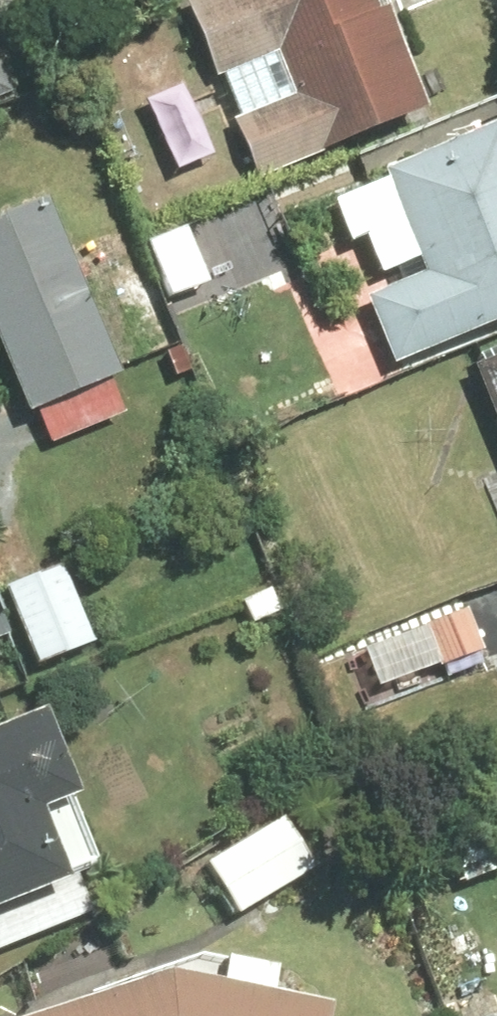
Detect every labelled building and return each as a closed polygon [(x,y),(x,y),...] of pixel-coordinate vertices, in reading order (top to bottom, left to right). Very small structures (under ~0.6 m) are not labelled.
[(215,77),(279,51),(295,92),(233,117),(259,182),(434,112),(390,3),(376,8),(373,0),(184,0),(215,77)] [(14,92),(0,54),(0,97),(14,92)] [(384,168),(422,269),(366,291),(393,360),(496,321),(496,126),(384,168)] [(0,215),(0,347),(25,410),(121,373),(51,195),(0,215)] [(473,361),(496,421),(496,351),(473,361)] [(0,589),(0,601),(25,665),(88,641),(59,566),(0,589)] [(0,722),(0,899),(71,872),(44,802),(81,788),(48,703),(0,722)] [(312,870),(278,815),(199,865),(233,920),(312,870)] [(330,996),(170,965),(15,1015),(326,1015),(330,996)]
